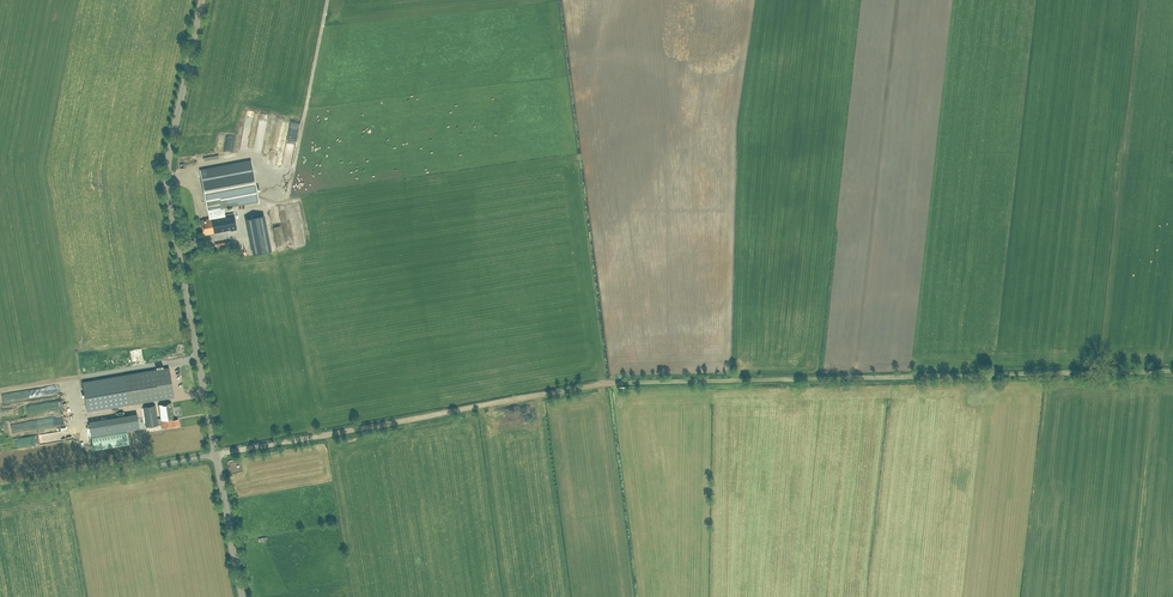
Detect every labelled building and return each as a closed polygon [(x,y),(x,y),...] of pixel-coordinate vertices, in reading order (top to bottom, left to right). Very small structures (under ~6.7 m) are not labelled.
[(289,130),(286,146),(294,147),(294,143),(297,125),(290,124),(289,130)] [(225,214),(223,207),(259,201),(251,160),(200,170),(209,218),(207,218),(207,219),(201,220),(204,234),(214,232),(231,229),(231,230),(237,229),(233,213),(225,214)] [(263,216),(246,219),(253,255),(270,251),(263,216)] [(87,411),(174,397),(169,368),(82,382),(87,411)] [(173,420),(171,403),(158,404),(160,418),(157,418),(155,405),(143,407),(146,426),(161,424),(162,428),(178,425),(178,419),(173,420)] [(136,413),(89,421),(91,436),(127,430),(139,428),(136,413)] [(129,444),(127,431),(91,437),(93,449),(129,444)]
